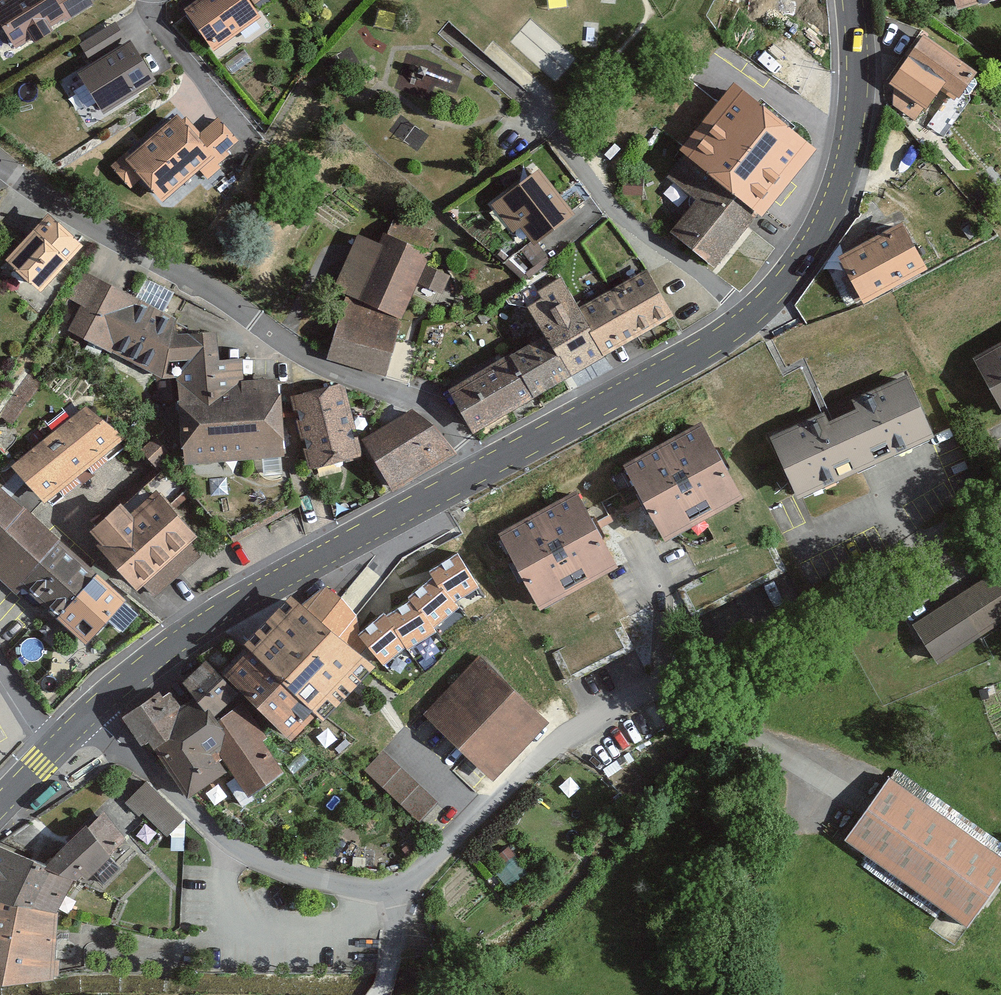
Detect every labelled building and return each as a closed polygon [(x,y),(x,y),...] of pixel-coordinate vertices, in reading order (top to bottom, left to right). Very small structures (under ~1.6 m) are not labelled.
[(97,7),(93,0),(0,0),(0,40),(11,58),(97,7)] [(256,12),(247,0),(196,0),(183,9),(209,46),(256,12)] [(548,10),(568,7),(568,0),(547,0),(548,10)] [(956,9),(986,0),(953,0),(956,9)] [(98,127),(156,93),(118,27),(83,48),(93,66),(70,79),(98,127)] [(976,65),(920,28),(902,54),(938,77),(958,91),(976,65)] [(887,78),(922,101),(938,77),(902,54),(887,78)] [(685,153),(756,209),(764,216),(820,147),(732,76),(696,121),(676,106),(657,130),(685,153)] [(194,131),(175,108),(110,165),(128,185),(139,175),(159,198),(196,165),(205,176),(222,160),(217,155),(237,138),(215,113),(194,131)] [(691,197),(667,228),(713,264),(756,209),(685,153),(666,178),(691,197)] [(532,239),(572,209),(537,165),(490,202),(510,227),(517,222),(532,239)] [(79,238),(44,206),(2,254),(37,285),(79,238)] [(899,213),(834,249),(858,293),(923,257),(899,213)] [(438,236),(396,217),(388,235),(383,232),(378,243),(356,233),(331,289),(400,319),(416,283),(440,293),(448,275),(425,265),(438,236)] [(533,266),(545,256),(532,239),(520,248),(533,266)] [(531,332),(441,383),(470,435),(674,319),(647,271),(574,312),(558,284),(536,296),(528,281),(508,292),(531,332)] [(284,456),(279,378),(241,380),(240,358),(214,360),(212,333),(177,334),(178,322),(84,276),(70,304),(81,309),(69,334),(163,379),(177,378),(182,463),(284,456)] [(385,372),(400,319),(342,303),(327,355),(385,372)] [(971,352),(1000,402),(1000,334),(971,352)] [(934,432),(906,367),(821,404),(766,429),(794,494),(858,466),(934,432)] [(356,452),(341,381),(289,392),(304,463),(356,452)] [(123,433),(81,401),(9,458),(41,498),(123,433)] [(431,418),(409,406),(362,436),(393,484),(450,448),(431,418)] [(719,448),(703,417),(619,459),(659,537),(743,494),(719,448)] [(14,591),(17,587),(84,648),(131,596),(0,478),(0,579),(14,591)] [(191,530),(153,486),(129,507),(119,496),(85,525),(96,537),(92,540),(132,585),(138,580),(152,597),(197,557),(181,539),(191,530)] [(615,560),(575,486),(497,528),(538,602),(615,560)] [(342,624),(374,656),(389,663),(481,589),(460,542),(382,577),(342,624)] [(321,567),(302,590),(342,624),(382,577),(364,562),(344,586),(321,567)] [(911,621),(937,662),(1000,621),(1000,562),(911,621)] [(302,590),(290,580),(238,637),(244,641),(312,703),(322,712),(374,656),(342,624),(302,590)] [(312,703),(244,641),(219,668),(287,731),(312,703)] [(547,719),(477,654),(421,713),(450,740),(491,778),(547,719)] [(230,689),(201,655),(176,676),(204,710),(230,689)] [(154,692),(120,713),(138,741),(146,739),(184,795),(223,768),(212,751),(218,749),(243,788),(276,767),(239,708),(209,727),(194,703),(178,714),(166,695),(159,700),(154,692)] [(440,801),(386,742),(361,765),(415,824),(440,801)] [(886,779),(843,838),(967,926),(1000,879),(1000,860),(886,779)] [(139,783),(125,800),(166,833),(164,851),(181,853),(184,820),(139,783)] [(104,813),(42,866),(73,877),(77,876),(121,838),(104,813)] [(56,916),(73,877),(42,866),(0,849),(0,900),(56,916)] [(54,980),(56,916),(0,900),(0,980),(54,980)]
